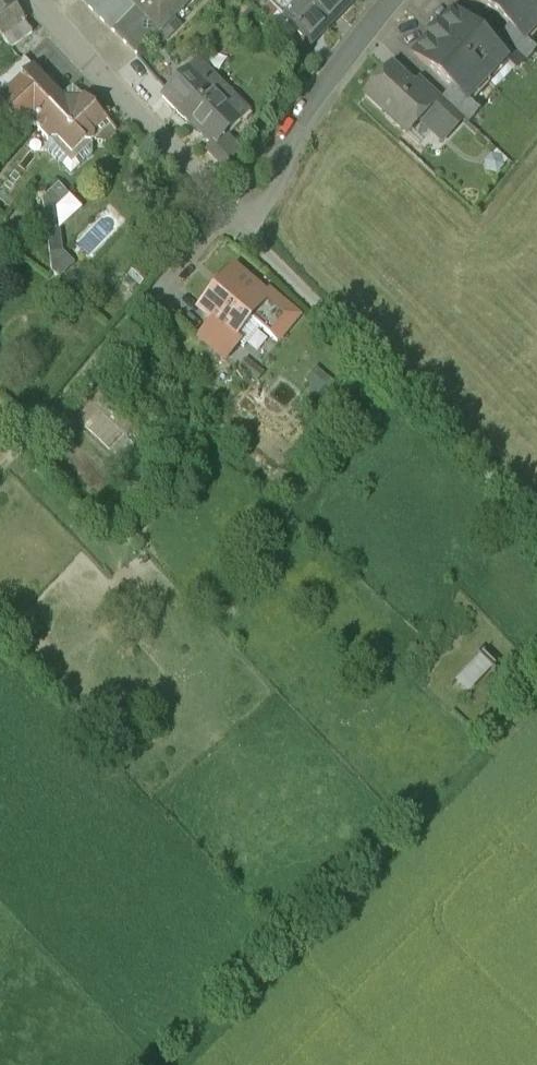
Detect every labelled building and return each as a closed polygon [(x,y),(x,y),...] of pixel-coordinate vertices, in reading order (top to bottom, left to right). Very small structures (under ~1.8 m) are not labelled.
[(2,38),(24,23),(26,21),(9,0),(0,0),(0,35),(2,38)] [(126,0),(81,0),(137,55),(159,33),(126,0)] [(159,33),(193,0),(126,0),(159,33)] [(278,16),(309,46),(355,0),(295,0),(278,16)] [(510,30),(522,41),(523,40),(536,25),(536,0),(478,0),(510,30)] [(491,49),(453,14),(439,29),(436,27),(427,37),(429,40),(415,55),(453,91),(465,103),(466,102),(503,62),(504,61),(491,49)] [(24,23),(2,38),(11,49),(32,33),(24,23)] [(522,41),(510,30),(501,40),(524,62),(535,51),(523,40),(522,41)] [(524,62),(501,40),(491,49),(504,61),(503,62),(514,73),(524,62)] [(0,82),(0,100),(27,74),(18,65),(0,82)] [(209,79),(195,65),(162,98),(186,121),(187,120),(214,146),(215,147),(225,137),(250,112),(213,76),(209,79)] [(0,100),(0,109),(24,134),(32,126),(32,125),(60,98),(40,77),(33,69),(27,74),(0,100)] [(410,88),(391,70),(367,96),(387,114),(387,119),(394,126),(399,125),(407,133),(425,113),(430,108),(411,90),(411,89),(410,88)] [(443,101),(419,79),(410,88),(411,89),(411,90),(430,108),(425,113),(434,120),(448,105),(443,101)] [(465,103),(453,91),(443,101),(463,119),(467,123),(477,112),(466,102),(465,103)] [(83,98),(79,102),(65,102),(60,98),(32,125),(32,126),(48,143),(50,141),(57,142),(71,157),(84,144),(90,144),(91,144),(94,142),(94,136),(107,123),(83,98)] [(463,119),(448,105),(434,120),(448,134),(463,119)] [(107,123),(94,136),(94,142),(95,143),(105,143),(116,133),(107,123)] [(225,137),(215,147),(214,146),(207,152),(225,169),(242,153),(225,137)] [(71,157),(57,142),(50,141),(48,143),(48,152),(62,167),(79,168),(92,156),(92,146),(91,144),(90,144),(84,144),(71,157)] [(59,202),(50,193),(42,201),(46,233),(59,231),(55,206),(59,202)] [(59,231),(46,233),(52,274),(59,281),(74,265),(62,253),(59,231)] [(239,282),(231,275),(203,308),(209,312),(204,318),(213,324),(233,341),(234,340),(264,303),(252,294),(257,288),(243,277),(239,282)] [(233,341),(213,324),(199,341),(225,361),(239,344),(234,340),(233,341)] [(480,658),(458,681),(468,690),(490,668),(480,658)]
